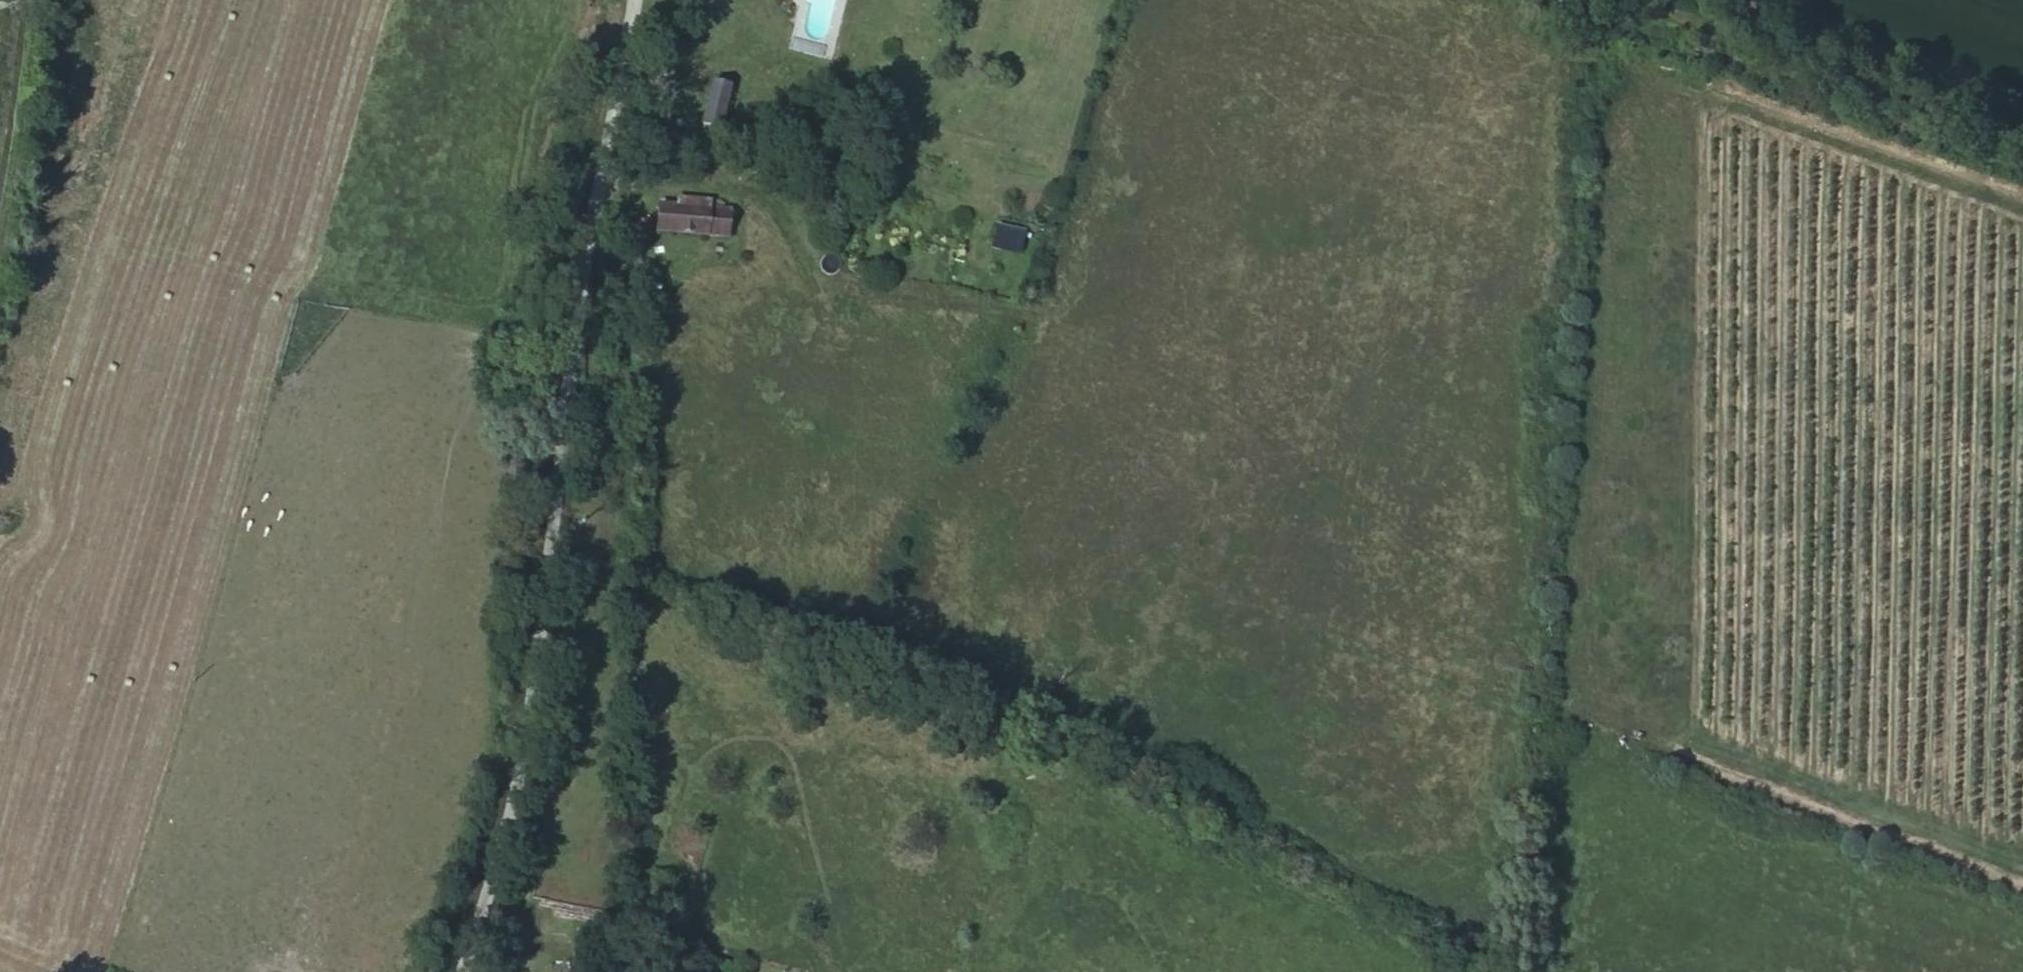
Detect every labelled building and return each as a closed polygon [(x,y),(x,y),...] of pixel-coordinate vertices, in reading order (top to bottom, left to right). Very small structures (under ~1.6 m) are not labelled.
[(735,103),(718,99),(711,136),(729,138),(735,103)] [(636,242),(650,243),(651,222),(637,221),(636,242)] [(718,222),(666,224),(666,253),(717,251),(718,222)] [(996,230),(993,245),(1025,251),(1028,236),(996,230)]
